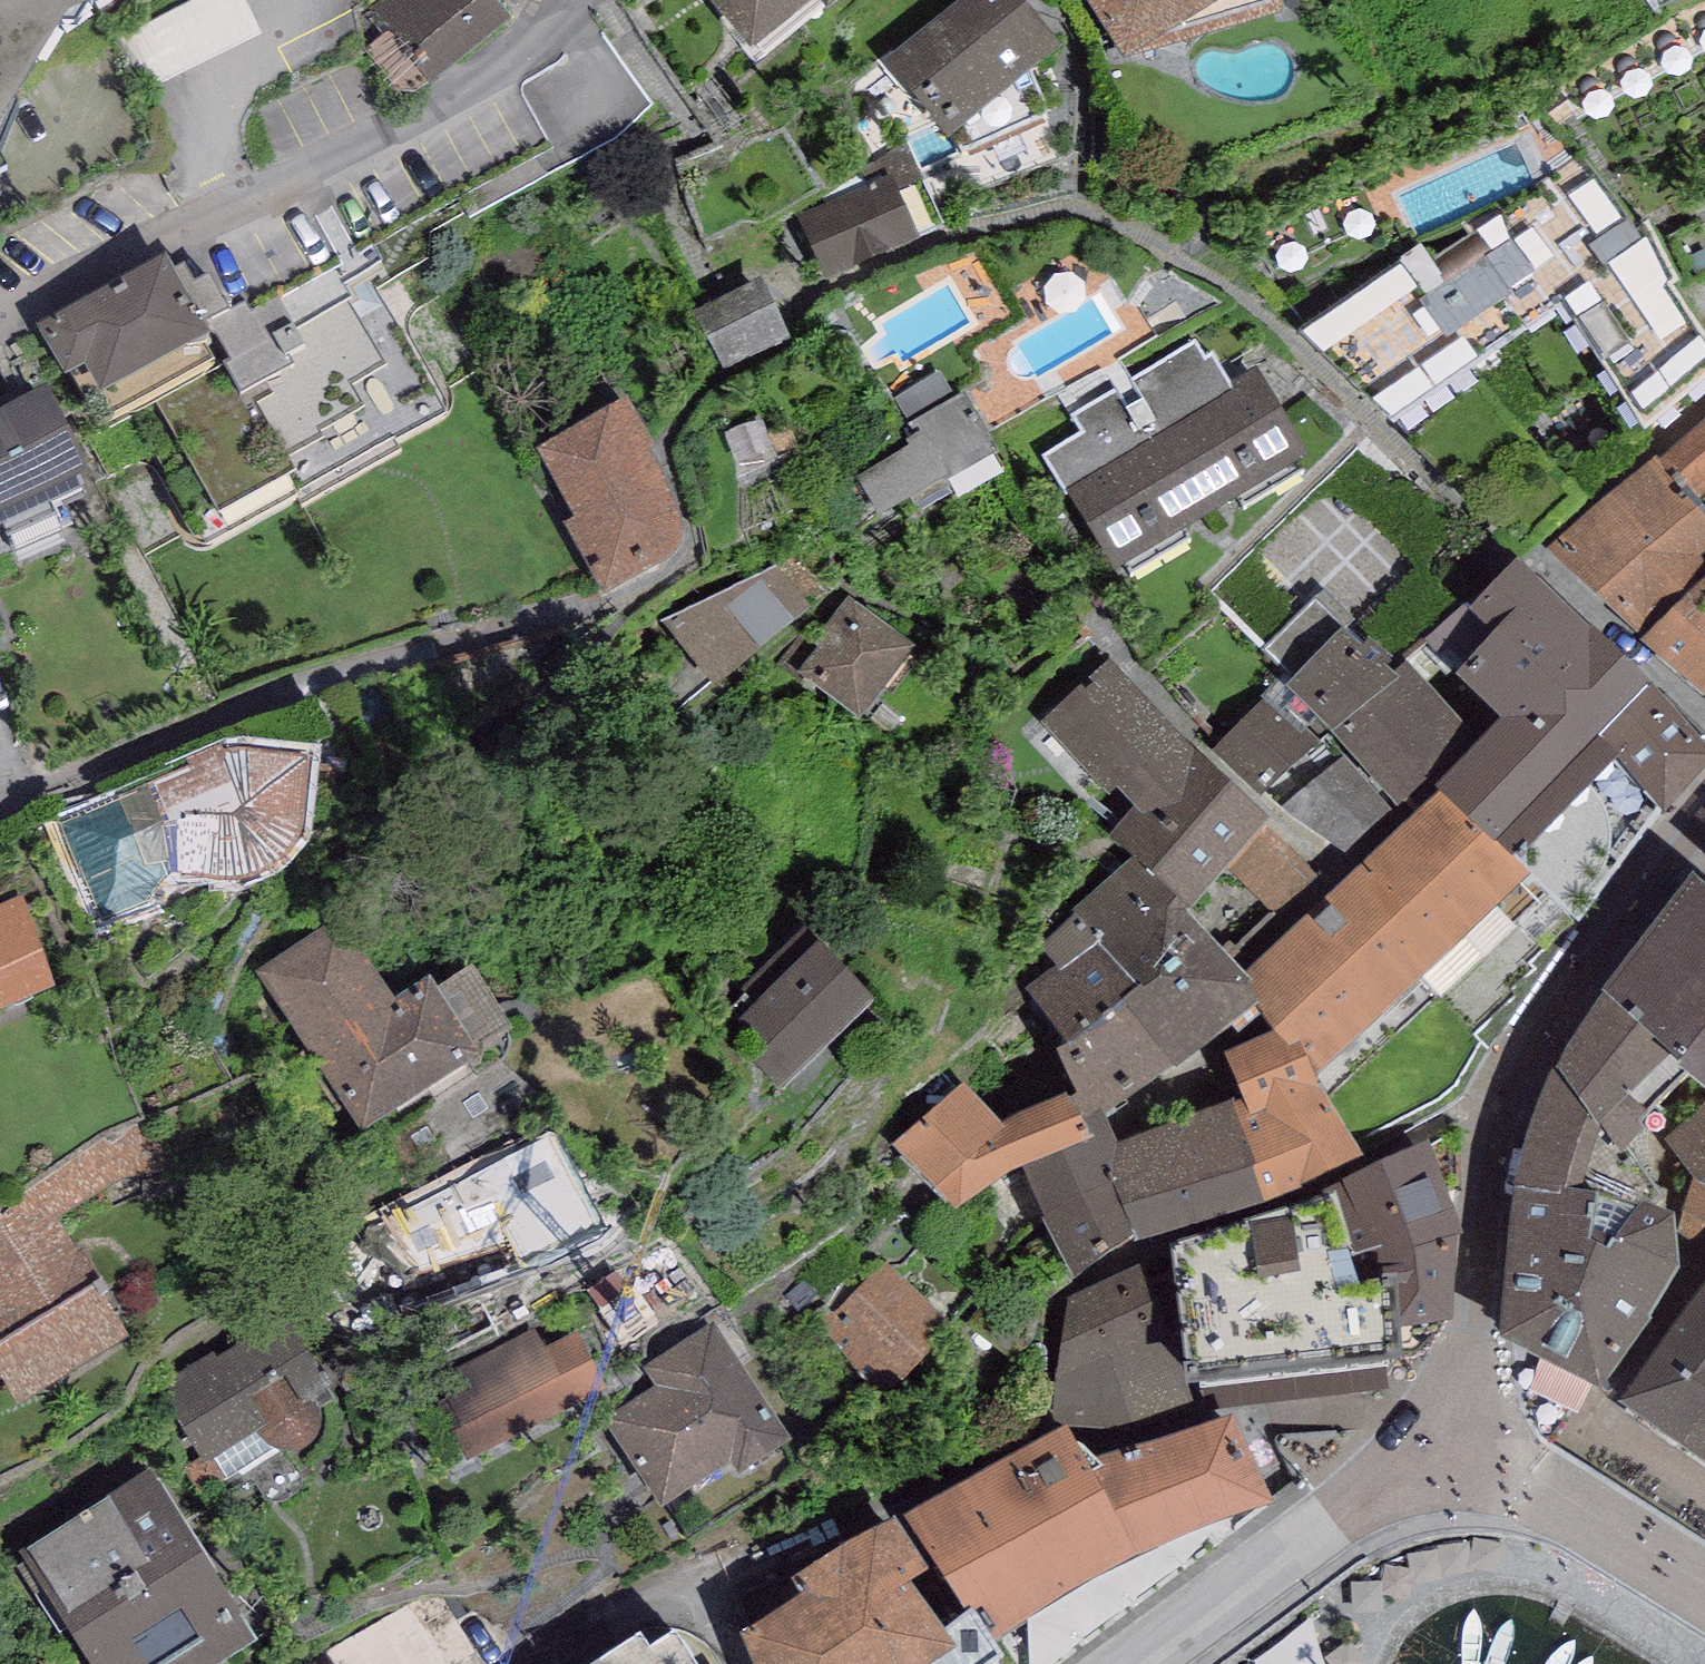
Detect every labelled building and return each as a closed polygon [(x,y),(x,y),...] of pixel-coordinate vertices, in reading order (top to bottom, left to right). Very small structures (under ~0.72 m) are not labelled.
[(13,175),(69,39),(184,0),(0,0),(0,180),(13,175)] [(120,41),(146,95),(262,40),(243,0),(206,0),(120,41)] [(392,39),(386,44),(426,100),(512,39),(484,0),(380,0),(369,7),(392,39)] [(726,13),(768,63),(833,9),(841,18),(862,0),(741,0),(726,13)] [(911,72),(977,155),(1050,126),(1026,89),(1060,63),(1010,0),(1003,0),(911,72)] [(1133,62),(1238,0),(1096,0),(1133,62)] [(1307,323),(1390,417),(1563,298),(1649,413),(1704,367),(1704,326),(1586,156),(1437,263),(1422,243),(1307,323)] [(892,172),(799,214),(827,275),(919,234),(892,172)] [(167,247),(37,318),(95,414),(150,383),(234,526),(445,406),(365,268),(380,254),(374,241),(360,251),(356,247),(340,255),(346,260),(251,309),(244,298),(230,304),(206,316),(174,260),(167,247)] [(184,255),(174,260),(206,316),(230,304),(210,265),(194,273),(184,255)] [(700,309),(724,358),(783,330),(759,281),(700,309)] [(1045,453),(1113,562),(1123,555),(1132,570),(1191,533),(1184,523),(1236,491),(1243,503),(1302,466),(1295,456),(1309,447),(1257,363),(1231,379),(1213,351),(1205,355),(1194,338),(1071,415),(1081,431),(1045,453)] [(939,368),(895,396),(910,420),(908,421),(915,431),(907,436),(909,440),(856,474),(880,512),(942,473),(944,477),(998,443),(963,388),(955,393),(939,368)] [(89,458),(47,378),(0,398),(0,499),(89,458)] [(538,439),(566,495),(554,501),(605,589),(664,553),(674,548),(678,542),(681,534),(682,526),(682,520),(680,510),(658,456),(650,439),(655,436),(627,389),(538,439)] [(1655,454),(1704,513),(1704,414),(1655,454)] [(1655,454),(1542,546),(1645,635),(1704,684),(1704,513),(1655,454)] [(1589,615),(1518,548),(1424,635),(1497,703),(1501,708),(1435,775),(1443,781),(1492,831),(1598,723),(1647,672),(1650,669),(1595,616),(1591,613),(1589,615)] [(618,645),(672,714),(710,678),(714,683),(809,600),(777,563),(661,618),(618,645)] [(803,633),(780,664),(802,680),(806,674),(859,713),(913,641),(849,593),(814,640),(803,633)] [(1316,595),(1262,644),(1288,668),(1259,693),(1264,696),(1301,728),(1305,723),(1321,736),(1332,723),(1399,672),(1395,666),(1384,659),(1392,652),(1368,633),(1363,639),(1342,623),(1316,595)] [(1206,752),(1111,655),(1041,718),(1127,809),(1110,829),(1132,851),(1188,906),(1265,821),(1272,813),(1255,797),(1206,752)] [(1399,672),(1332,723),(1397,801),(1473,727),(1408,656),(1395,666),(1399,672)] [(1647,672),(1598,723),(1619,741),(1614,745),(1667,803),(1704,759),(1704,735),(1647,672)] [(1264,696),(1206,752),(1255,797),(1263,789),(1321,736),(1305,723),(1301,728),(1264,696)] [(1397,801),(1332,723),(1321,736),(1263,789),(1273,800),(1294,819),(1348,850),(1397,801)] [(1619,741),(1598,723),(1492,831),(1583,922),(1667,803),(1614,745),(1619,741)] [(128,788),(83,823),(101,858),(111,872),(122,879),(138,878),(155,876),(170,872),(186,870),(198,873),(212,875),(228,875),(245,874),(261,869),(278,860),(289,848),(296,835),(301,824),(309,749),(289,748),(249,743),(233,743),(223,746),(221,739),(186,754),(189,761),(128,788)] [(1492,831),(1443,781),(1333,882),(1418,973),(1491,1044),(1583,922),(1492,831)] [(1321,876),(1265,821),(1188,906),(1215,932),(1238,958),(1321,876)] [(1188,906),(1132,851),(1074,908),(1139,976),(1215,932),(1188,906)] [(1693,860),(1602,977),(1605,980),(1681,1044),(1675,1049),(1684,1056),(1704,1074),(1704,870),(1693,860)] [(1418,973),(1333,882),(1253,959),(1260,988),(1261,1007),(1277,1023),(1291,1039),(1303,1035),(1315,1065),(1321,1078),(1361,1146),(1447,1106),(1462,1094),(1491,1044),(1418,973)] [(57,981),(24,893),(0,903),(0,1004),(57,981)] [(1028,984),(1071,1027),(1120,992),(1139,976),(1074,908),(1038,942),(1059,961),(1028,984)] [(341,910),(257,965),(362,1126),(481,1049),(478,1045),(436,980),(428,969),(394,991),(341,910)] [(1238,958),(1215,932),(1139,976),(1120,992),(1177,1057),(1255,997),(1254,989),(1247,977),(1251,972),(1238,958)] [(721,1030),(778,1087),(875,991),(818,933),(721,1030)] [(436,980),(478,1045),(514,1022),(473,957),(436,980)] [(1681,1044),(1605,980),(1555,1055),(1598,1118),(1622,1150),(1647,1121),(1638,1111),(1684,1056),(1675,1049),(1681,1044)] [(1177,1057),(1120,992),(1071,1027),(1055,1037),(1074,1083),(1065,1086),(1083,1110),(1102,1103),(1177,1057)] [(1277,1023),(1225,1046),(1243,1089),(1251,1107),(1321,1078),(1315,1065),(1303,1035),(1291,1039),(1277,1023)] [(1598,1118),(1555,1055),(1534,1106),(1520,1146),(1513,1177),(1578,1175),(1598,1118)] [(1684,1056),(1638,1111),(1647,1121),(1693,1172),(1704,1179),(1704,1074),(1684,1056)] [(1093,1128),(1083,1110),(1065,1086),(1023,1102),(1002,1114),(963,1076),(894,1140),(956,1200),(1007,1164),(1015,1160),(1023,1156),(1093,1128)] [(1361,1146),(1321,1078),(1251,1107),(1243,1089),(1232,1093),(1256,1155),(1251,1156),(1264,1194),(1293,1182),(1361,1146)] [(1121,1134),(1117,1137),(1118,1170),(1110,1174),(1135,1227),(1136,1235),(1141,1232),(1265,1198),(1264,1194),(1251,1156),(1256,1155),(1232,1093),(1121,1134)] [(1102,1103),(1083,1110),(1093,1128),(1023,1156),(1043,1207),(1110,1174),(1118,1170),(1117,1137),(1102,1103)] [(1682,1213),(1693,1172),(1647,1121),(1622,1150),(1598,1118),(1578,1175),(1661,1203),(1682,1213)] [(128,1331),(103,1290),(110,1287),(84,1247),(78,1250),(56,1217),(113,1181),(124,1175),(134,1173),(171,1171),(150,1119),(105,1137),(0,1205),(0,1373),(16,1399),(128,1331)] [(551,1129),(363,1226),(385,1275),(434,1261),(465,1245),(505,1223),(526,1259),(598,1221),(551,1129)] [(1333,1177),(1334,1186),(1352,1251),(1457,1228),(1462,1227),(1429,1132),(1381,1152),(1333,1177)] [(1693,1172),(1682,1213),(1676,1234),(1681,1261),(1692,1267),(1704,1251),(1704,1179),(1693,1172)] [(1135,1227),(1110,1174),(1043,1207),(1075,1269),(1135,1227)] [(1578,1175),(1513,1177),(1500,1330),(1600,1380),(1681,1261),(1676,1234),(1682,1213),(1661,1203),(1578,1175)] [(1151,1274),(1185,1371),(1403,1351),(1403,1320),(1398,1261),(1356,1264),(1352,1251),(1334,1186),(1170,1235),(1175,1269),(1151,1274)] [(1457,1228),(1352,1251),(1356,1264),(1398,1261),(1403,1320),(1403,1351),(1417,1353),(1442,1312),(1452,1311),(1457,1228)] [(1151,1274),(1144,1258),(1067,1294),(1051,1397),(1053,1412),(1057,1419),(1083,1421),(1115,1425),(1196,1402),(1185,1371),(1151,1274)] [(951,1321),(885,1259),(835,1312),(900,1374),(951,1321)] [(1655,1340),(1620,1394),(1704,1452),(1704,1273),(1655,1340)] [(293,1447),(305,1444),(313,1438),(320,1429),(322,1421),(323,1411),(319,1398),(314,1389),(332,1380),(286,1309),(218,1355),(215,1348),(159,1386),(204,1460),(256,1427),(262,1435),(272,1442),(284,1446),(293,1447)] [(715,1317),(643,1365),(657,1385),(606,1419),(661,1501),(730,1455),(738,1468),(792,1432),(715,1317)] [(535,1325),(426,1381),(466,1458),(609,1385),(578,1326),(545,1343),(535,1325)] [(1066,1424),(902,1514),(967,1610),(995,1640),(1135,1556),(1274,1501),(1234,1414),(1085,1457),(1066,1424)] [(20,1544),(97,1663),(206,1663),(258,1631),(150,1462),(20,1544)] [(790,1578),(800,1593),(738,1632),(753,1663),(991,1663),(1005,1654),(995,1640),(967,1610),(944,1628),(911,1579),(929,1568),(895,1514),(790,1578)] [(571,1663),(704,1663),(675,1621),(650,1638),(637,1619),(571,1663)]
